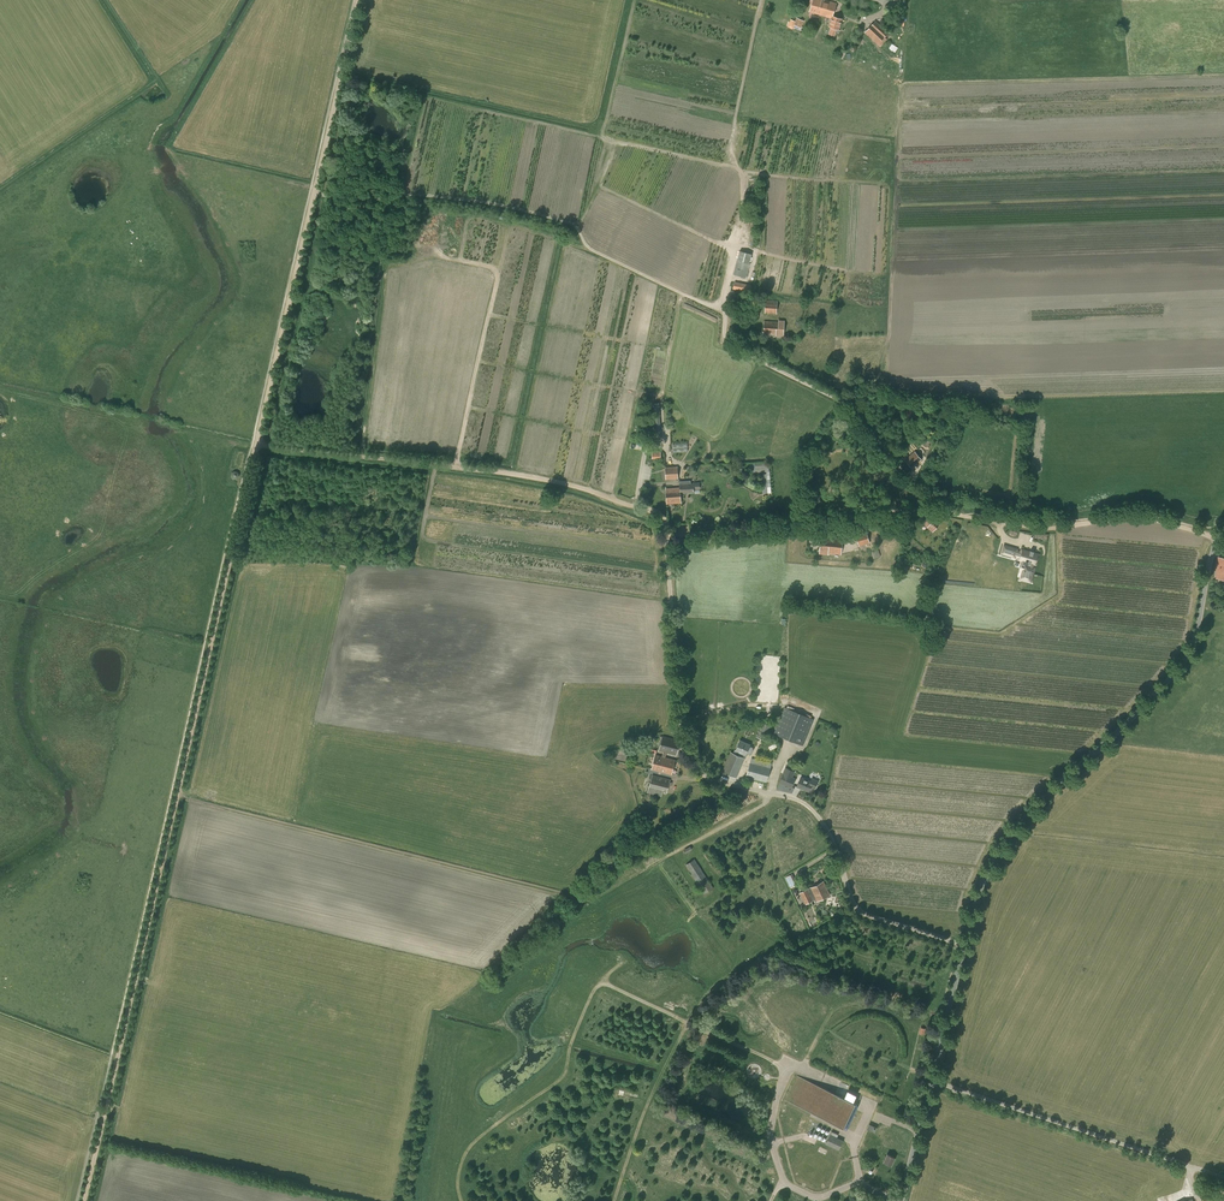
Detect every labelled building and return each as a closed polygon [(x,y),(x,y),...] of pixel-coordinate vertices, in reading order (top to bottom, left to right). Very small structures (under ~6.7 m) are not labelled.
[(826,16),(830,1),(826,0),(813,0),(809,11),(826,16)] [(830,1),(826,16),(832,18),(829,26),(831,27),(829,34),(834,35),(836,28),(838,29),(842,19),(832,16),(836,3),(830,1)] [(794,28),(798,30),(799,27),(801,28),(804,21),(796,17),(795,21),(791,19),(787,26),(793,29),(794,28)] [(864,32),(880,47),(887,39),(884,37),(888,32),(875,20),(864,32)] [(896,52),(899,47),(892,43),(889,49),(896,52)] [(737,261),(733,274),(746,277),(748,267),(745,266),(745,264),(748,264),(749,258),(740,256),(739,259),(742,260),(741,263),(737,261)] [(735,281),(734,288),(749,291),(751,284),(735,281)] [(777,301),(766,300),(764,313),(777,313),(777,301)] [(778,320),(778,321),(764,320),(764,333),(776,334),(776,335),(783,335),(784,321),(778,320)] [(689,451),(688,442),(673,443),(674,451),(689,451)] [(912,458),(909,461),(916,469),(925,460),(918,453),(915,450),(910,455),(912,458)] [(762,493),(771,493),(770,464),(751,465),(752,472),(761,471),(762,493)] [(673,479),(678,479),(678,478),(677,466),(665,467),(666,479),(673,479)] [(680,492),(694,491),(694,490),(700,489),(699,482),(692,483),(679,484),(680,487),(679,487),(680,492)] [(680,492),(679,487),(666,488),(667,503),(681,502),(680,492)] [(817,495),(817,493),(814,494),(814,495),(810,496),(810,503),(820,503),(820,495),(817,495)] [(940,523),(930,514),(922,523),(932,532),(940,523)] [(907,518),(905,530),(912,531),(913,519),(907,518)] [(869,543),(866,532),(856,535),(859,546),(869,543)] [(819,553),(828,554),(828,553),(841,554),(842,538),(821,536),(819,553)] [(1004,546),(1001,554),(1014,557),(1015,556),(1019,557),(1018,559),(1025,561),(1025,562),(1029,563),(1027,570),(1024,569),(1021,579),(1030,582),(1034,568),(1032,567),(1033,564),(1036,565),(1038,554),(1029,552),(1030,551),(1026,550),(1025,551),(1021,549),(1020,552),(1016,551),(1017,550),(1004,546)] [(871,552),(873,558),(880,556),(878,550),(871,552)] [(777,735),(793,741),(798,743),(803,745),(814,719),(785,707),(784,708),(774,733),(777,735)] [(756,736),(764,740),(770,726),(772,721),(765,718),(756,736)] [(663,752),(662,755),(666,756),(667,753),(676,755),(680,740),(663,736),(658,751),(663,752)] [(736,755),(731,752),(723,771),(735,777),(744,758),(745,754),(745,755),(750,745),(739,740),(735,750),(738,751),(736,755)] [(652,769),(662,771),(665,758),(666,756),(662,755),(662,757),(655,755),(652,769)] [(665,758),(662,771),(671,774),(675,760),(665,758)] [(754,761),(751,760),(751,761),(746,777),(766,783),(771,766),(754,762),(754,761)] [(787,774),(783,783),(791,787),(795,778),(792,776),(793,772),(789,770),(787,774)] [(647,793),(661,796),(662,792),(667,793),(670,779),(652,775),(647,793)] [(810,781),(801,777),(797,786),(809,791),(810,787),(815,789),(818,781),(811,778),(810,781)] [(670,807),(664,809),(667,816),(673,814),(670,807)] [(679,821),(680,825),(690,821),(687,817),(679,821)] [(695,859),(686,864),(704,893),(713,888),(695,859)] [(796,884),(797,884),(792,874),(785,877),(790,888),(791,887),(791,888),(797,885),(796,884)] [(817,901),(830,895),(823,882),(800,893),(805,904),(816,898),(817,901)] [(785,1100),(845,1128),(848,1129),(859,1104),(796,1075),(785,1100)] [(836,1092),(845,1095),(848,1089),(839,1086),(836,1092)] [(849,1089),(846,1096),(855,1100),(858,1092),(849,1089)] [(812,1135),(826,1140),(830,1131),(816,1125),(812,1135)] [(836,1138),(838,1134),(832,1131),(826,1143),(839,1149),(842,1140),(836,1138)] [(887,1154),(884,1161),(891,1164),(894,1157),(887,1154)]
